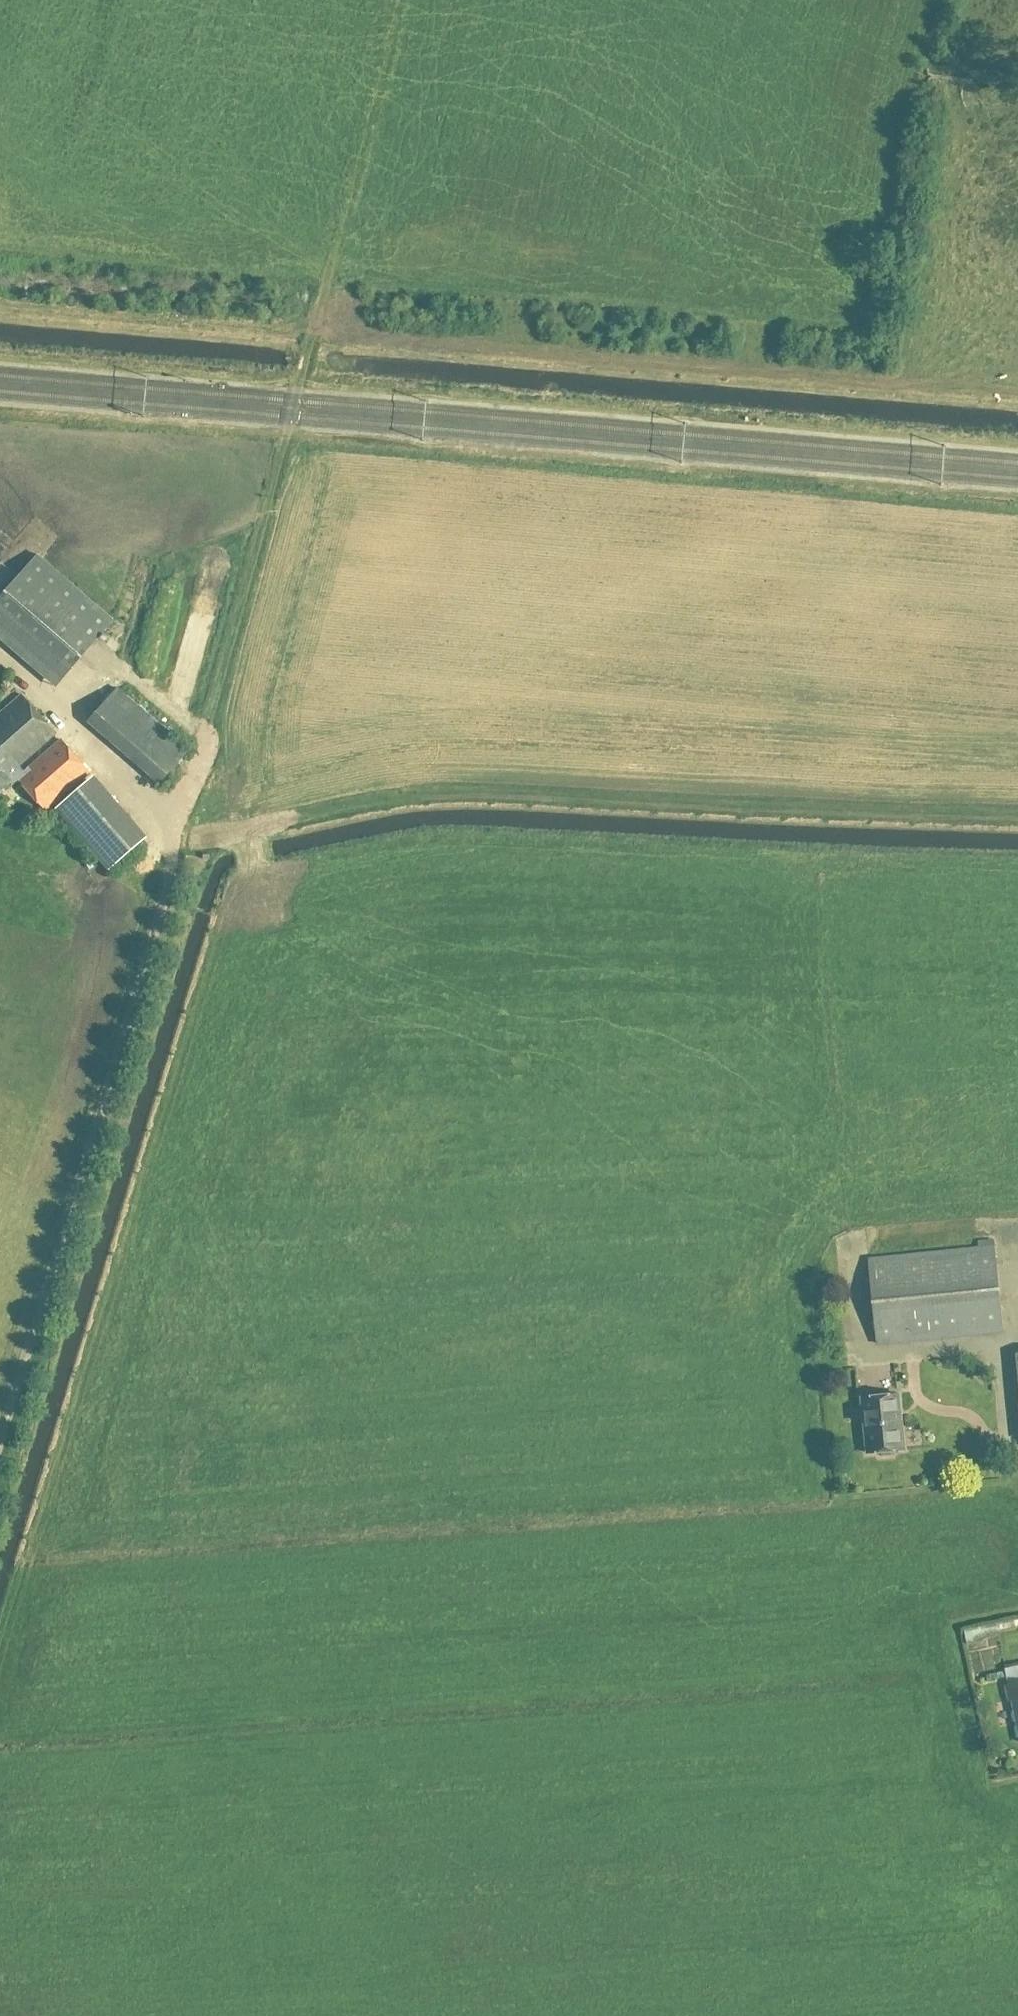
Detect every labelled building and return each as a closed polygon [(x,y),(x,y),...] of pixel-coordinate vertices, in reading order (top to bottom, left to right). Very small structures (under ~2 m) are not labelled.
[(0,593),(0,636),(58,687),(116,621),(37,552),(0,593)] [(161,783),(191,748),(118,685),(88,720),(161,783)] [(28,757),(57,732),(23,693),(0,713),(0,753),(13,741),(28,757)] [(62,738),(29,767),(42,782),(32,792),(46,808),(90,770),(62,738)] [(11,780),(13,783),(19,777),(32,792),(42,782),(29,767),(25,771),(19,765),(28,757),(13,741),(0,753),(0,790),(11,780)] [(94,775),(55,808),(109,870),(148,837),(94,775)] [(977,1239),(978,1247),(870,1258),(879,1342),(1003,1330),(993,1238),(977,1239)] [(892,1455),(895,1449),(904,1448),(899,1393),(862,1396),(867,1452),(877,1451),(881,1456),(892,1455)] [(1008,1685),(1011,1700),(1014,1699),(1017,1718),(1017,1683),(1008,1685)]
